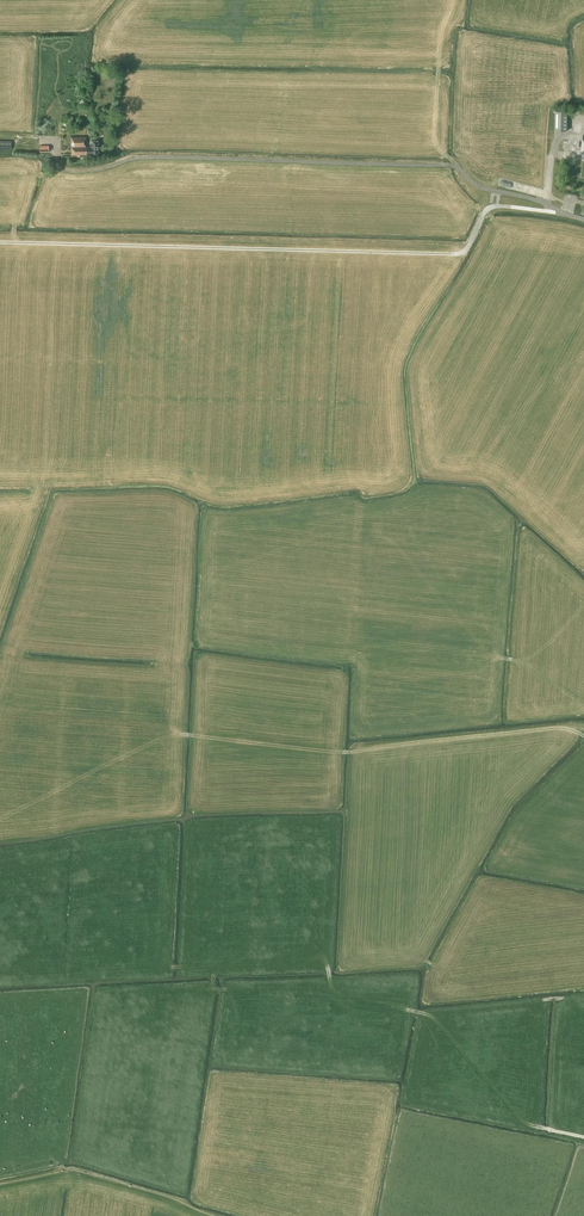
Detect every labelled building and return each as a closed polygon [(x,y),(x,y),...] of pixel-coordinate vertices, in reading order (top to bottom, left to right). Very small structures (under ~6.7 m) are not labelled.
[(567,111),(555,111),(555,130),(567,131),(567,111)] [(86,146),(86,140),(86,138),(82,138),(82,137),(78,137),(71,137),(71,155),(80,155),(80,157),(85,157),(85,154),(99,154),(98,141),(91,141),(91,146),(86,146)] [(0,141),(0,149),(11,149),(11,141),(0,141)]
